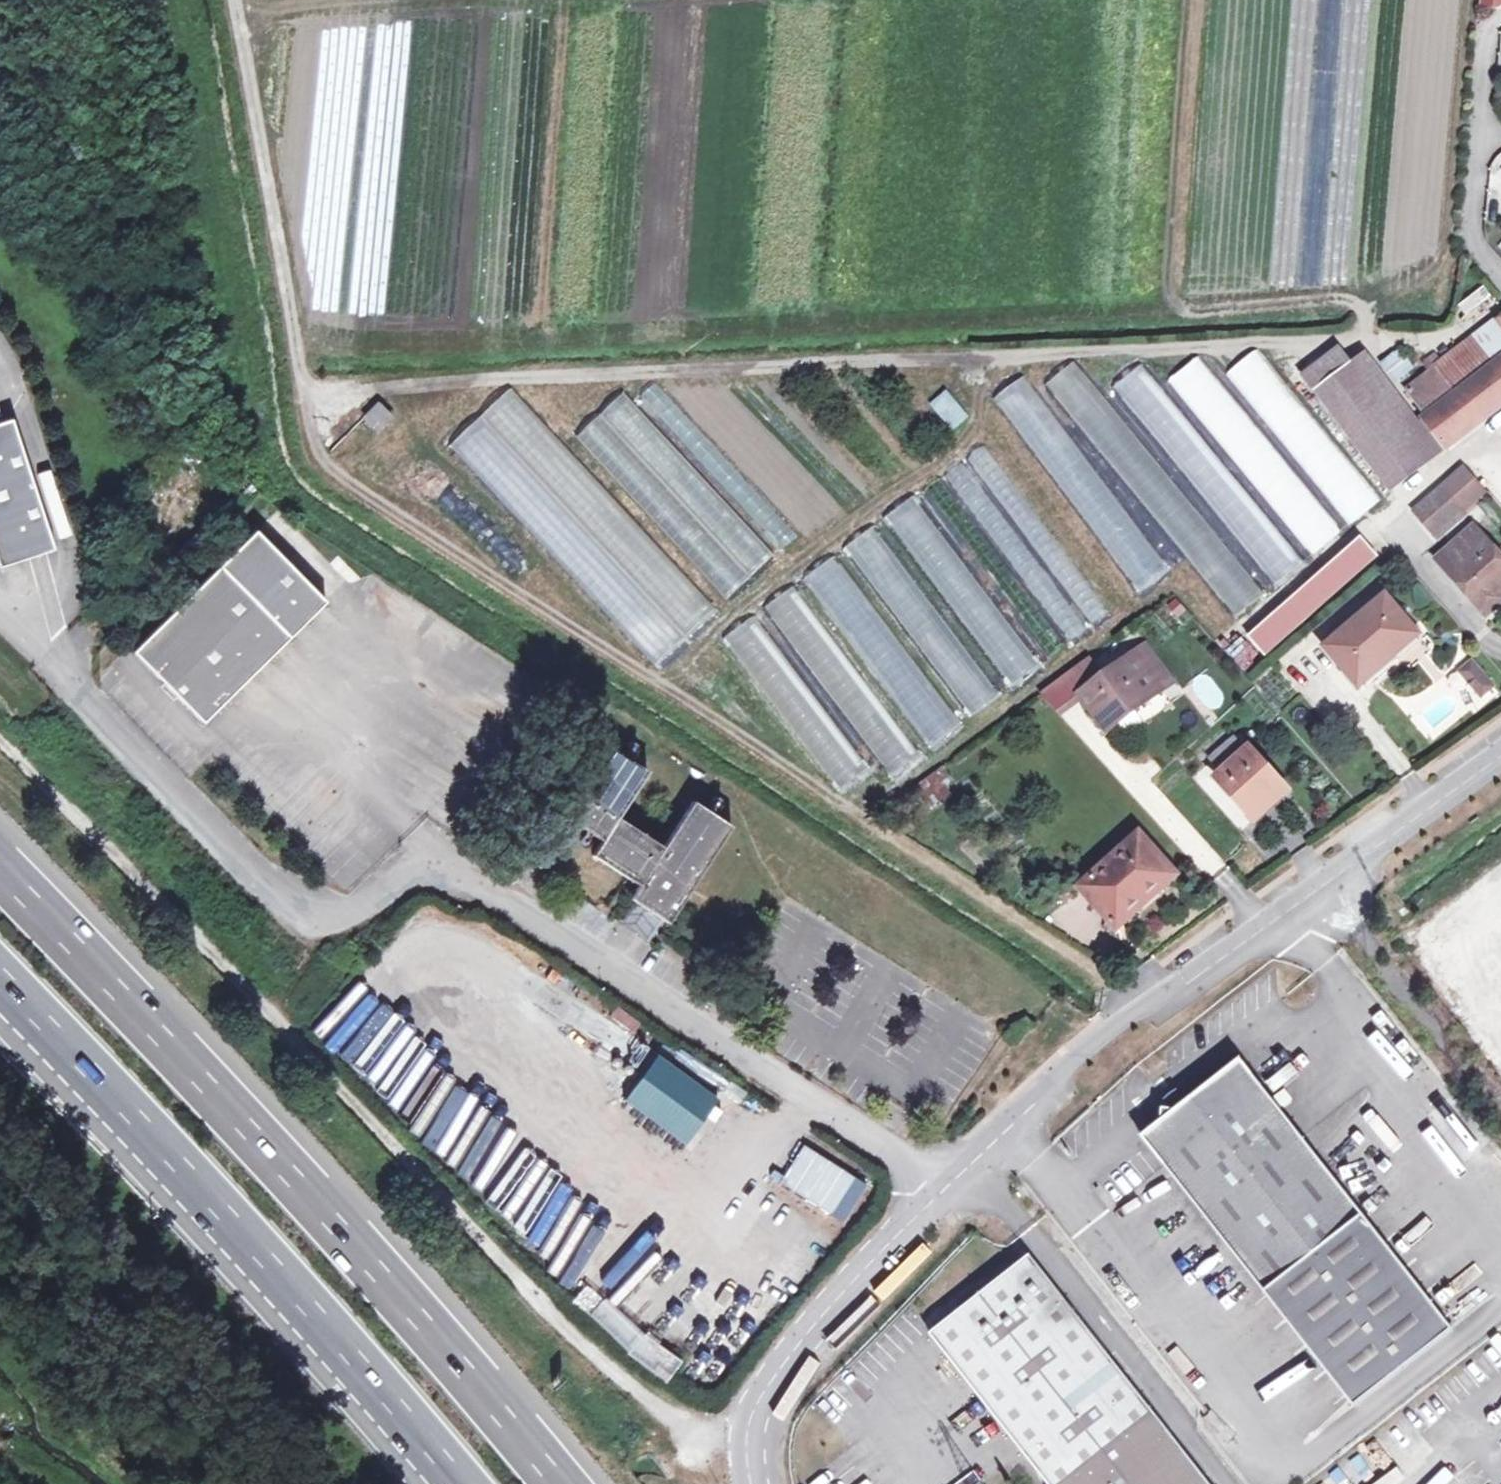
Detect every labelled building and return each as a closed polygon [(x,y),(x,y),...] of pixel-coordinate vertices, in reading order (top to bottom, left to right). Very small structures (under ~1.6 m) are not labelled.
[(1487,329),(1482,324),(1476,329),(1480,336),(1407,389),(1427,415),(1423,418),(1448,449),(1500,408),(1500,319),(1487,329)] [(1268,588),(1380,505),(1260,346),(1222,375),(1205,352),(1164,383),(1146,359),(1114,383),(1268,588)] [(1399,350),(1382,363),(1395,382),(1414,367),(1399,350)] [(1075,414),(1099,391),(1071,362),(1047,385),(1075,414)] [(1448,449),(1423,418),(1403,434),(1348,366),(1314,393),(1391,491),(1448,449)] [(998,394),(1133,596),(1164,575),(1029,373),(998,394)] [(667,429),(684,415),(657,383),(640,396),(667,429)] [(454,441),(650,669),(713,615),(516,387),(454,441)] [(773,557),(625,394),(577,437),(725,600),(773,557)] [(947,394),(933,405),(953,429),(966,417),(947,394)] [(386,396),(372,409),(386,422),(398,408),(386,396)] [(0,423),(0,565),(51,549),(10,420),(0,423)] [(1070,642),(1108,614),(1000,467),(980,481),(989,493),(971,507),(1070,642)] [(189,476),(162,506),(175,516),(201,486),(189,476)] [(1442,488),(1415,511),(1435,534),(1461,510),(1442,488)] [(802,663),(883,778),(1041,669),(922,498),(799,583),(800,583),(767,606),(806,661),(802,663)] [(1443,554),(1458,571),(1451,577),(1486,616),(1500,604),(1500,595),(1498,591),(1500,589),(1500,556),(1474,526),(1443,554)] [(254,530),(131,651),(201,722),(323,601),(254,530)] [(1362,541),(1249,637),(1265,656),(1377,559),(1362,541)] [(1458,571),(1443,554),(1436,560),(1451,577),(1458,571)] [(1387,596),(1327,647),(1359,686),(1396,655),(1391,649),(1414,629),(1387,596)] [(1162,615),(1181,624),(1189,607),(1170,598),(1162,615)] [(1243,632),(1222,648),(1242,673),(1263,657),(1243,632)] [(1147,645),(1136,654),(1162,690),(1174,681),(1147,645)] [(1136,654),(1081,693),(1104,725),(1140,698),(1144,704),(1162,690),(1136,654)] [(1493,686),(1471,662),(1460,670),(1481,696),(1493,686)] [(1247,752),(1235,739),(1211,760),(1223,774),(1219,778),(1256,820),(1287,793),(1249,750),(1247,752)] [(647,772),(609,746),(564,815),(601,841),(591,857),(636,887),(628,899),(666,924),(730,828),(692,803),(662,848),(617,818),(647,772)] [(936,771),(891,804),(903,818),(914,809),(912,805),(921,798),(929,809),(951,793),(936,771)] [(1140,836),(1082,889),(1111,919),(1134,898),(1140,905),(1174,875),(1140,836)] [(533,853),(524,847),(519,855),(527,861),(533,853)] [(666,924),(628,899),(613,920),(652,946),(666,924)] [(717,1100),(656,1056),(623,1102),(684,1146),(717,1100)] [(1453,1328),(1241,1062),(1178,1112),(1162,1125),(1145,1138),(1357,1405),(1453,1328)] [(1178,1112),(1164,1111),(1162,1125),(1178,1112)] [(866,1186),(803,1146),(780,1183),(843,1223),(866,1186)] [(934,1334),(1053,1483),(1216,1483),(1033,1255),(934,1334)] [(573,1302),(629,1354),(644,1338),(604,1301),(603,1301),(588,1287),(573,1302)] [(644,1338),(629,1354),(661,1385),(677,1369),(644,1338)]
